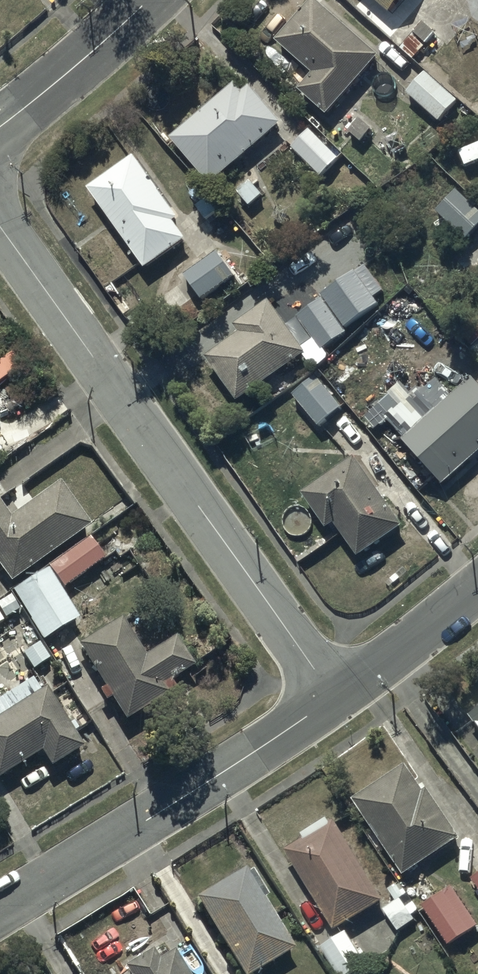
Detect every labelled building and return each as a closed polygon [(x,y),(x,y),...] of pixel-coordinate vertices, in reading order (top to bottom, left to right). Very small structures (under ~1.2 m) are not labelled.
[(390,19),(407,0),(369,0),(390,19)] [(381,61),(315,4),(277,47),(313,78),(298,94),(329,120),(381,61)] [(425,78),(407,98),(439,126),(457,106),(425,78)] [(210,189),(281,130),(250,92),(244,98),(236,89),(171,142),(210,189)] [(339,161),(310,135),(293,153),(322,179),(339,161)] [(134,162),(88,195),(146,274),(187,245),(174,228),(179,224),(134,162)] [(253,186),(239,196),(249,210),(263,200),(253,186)] [(456,191),(437,213),(467,240),(477,227),(477,211),(456,191)] [(235,281),(218,257),(186,281),(203,305),(235,281)] [(322,302),(297,321),(322,356),(348,337),(345,333),(380,307),(375,301),(383,295),(363,267),(353,275),(354,277),(321,301),(322,302)] [(306,358),(267,306),(234,331),(240,339),(205,366),(238,409),(306,358)] [(315,382),(292,402),(320,434),(324,430),(323,429),(342,413),(315,382)] [(472,382),(401,445),(442,492),(477,460),(477,389),(472,382)] [(404,533),(355,462),(304,497),(329,533),(334,529),(358,564),(404,533)] [(11,590),(92,534),(60,487),(11,521),(0,506),(0,573),(11,590)] [(90,542),(47,570),(63,594),(105,566),(90,542)] [(49,575),(13,596),(43,646),(79,624),(49,575)] [(10,594),(0,581),(0,602),(10,594)] [(0,607),(0,642),(11,635),(5,624),(14,619),(17,623),(13,625),(29,652),(23,656),(34,674),(50,664),(40,647),(41,646),(12,599),(0,607)] [(122,622),(77,651),(126,729),(178,696),(172,687),(198,671),(179,641),(147,661),(122,622)] [(0,722),(0,785),(40,758),(52,775),(84,754),(73,739),(78,735),(73,728),(69,730),(43,693),(0,722)] [(406,769),(353,806),(405,882),(461,843),(427,794),(424,796),(406,769)] [(286,856),(339,941),(320,953),(334,973),(362,973),(367,971),(342,932),(384,906),(334,827),(331,828),(328,824),(303,840),(306,845),(286,856)] [(197,905),(240,973),(262,973),(294,954),(264,906),(270,902),(252,873),(244,878),(242,875),(197,905)] [(450,952),(477,931),(477,929),(451,891),(422,912),(450,952)] [(175,957),(159,967),(152,957),(126,973),(185,973),(175,957)]
